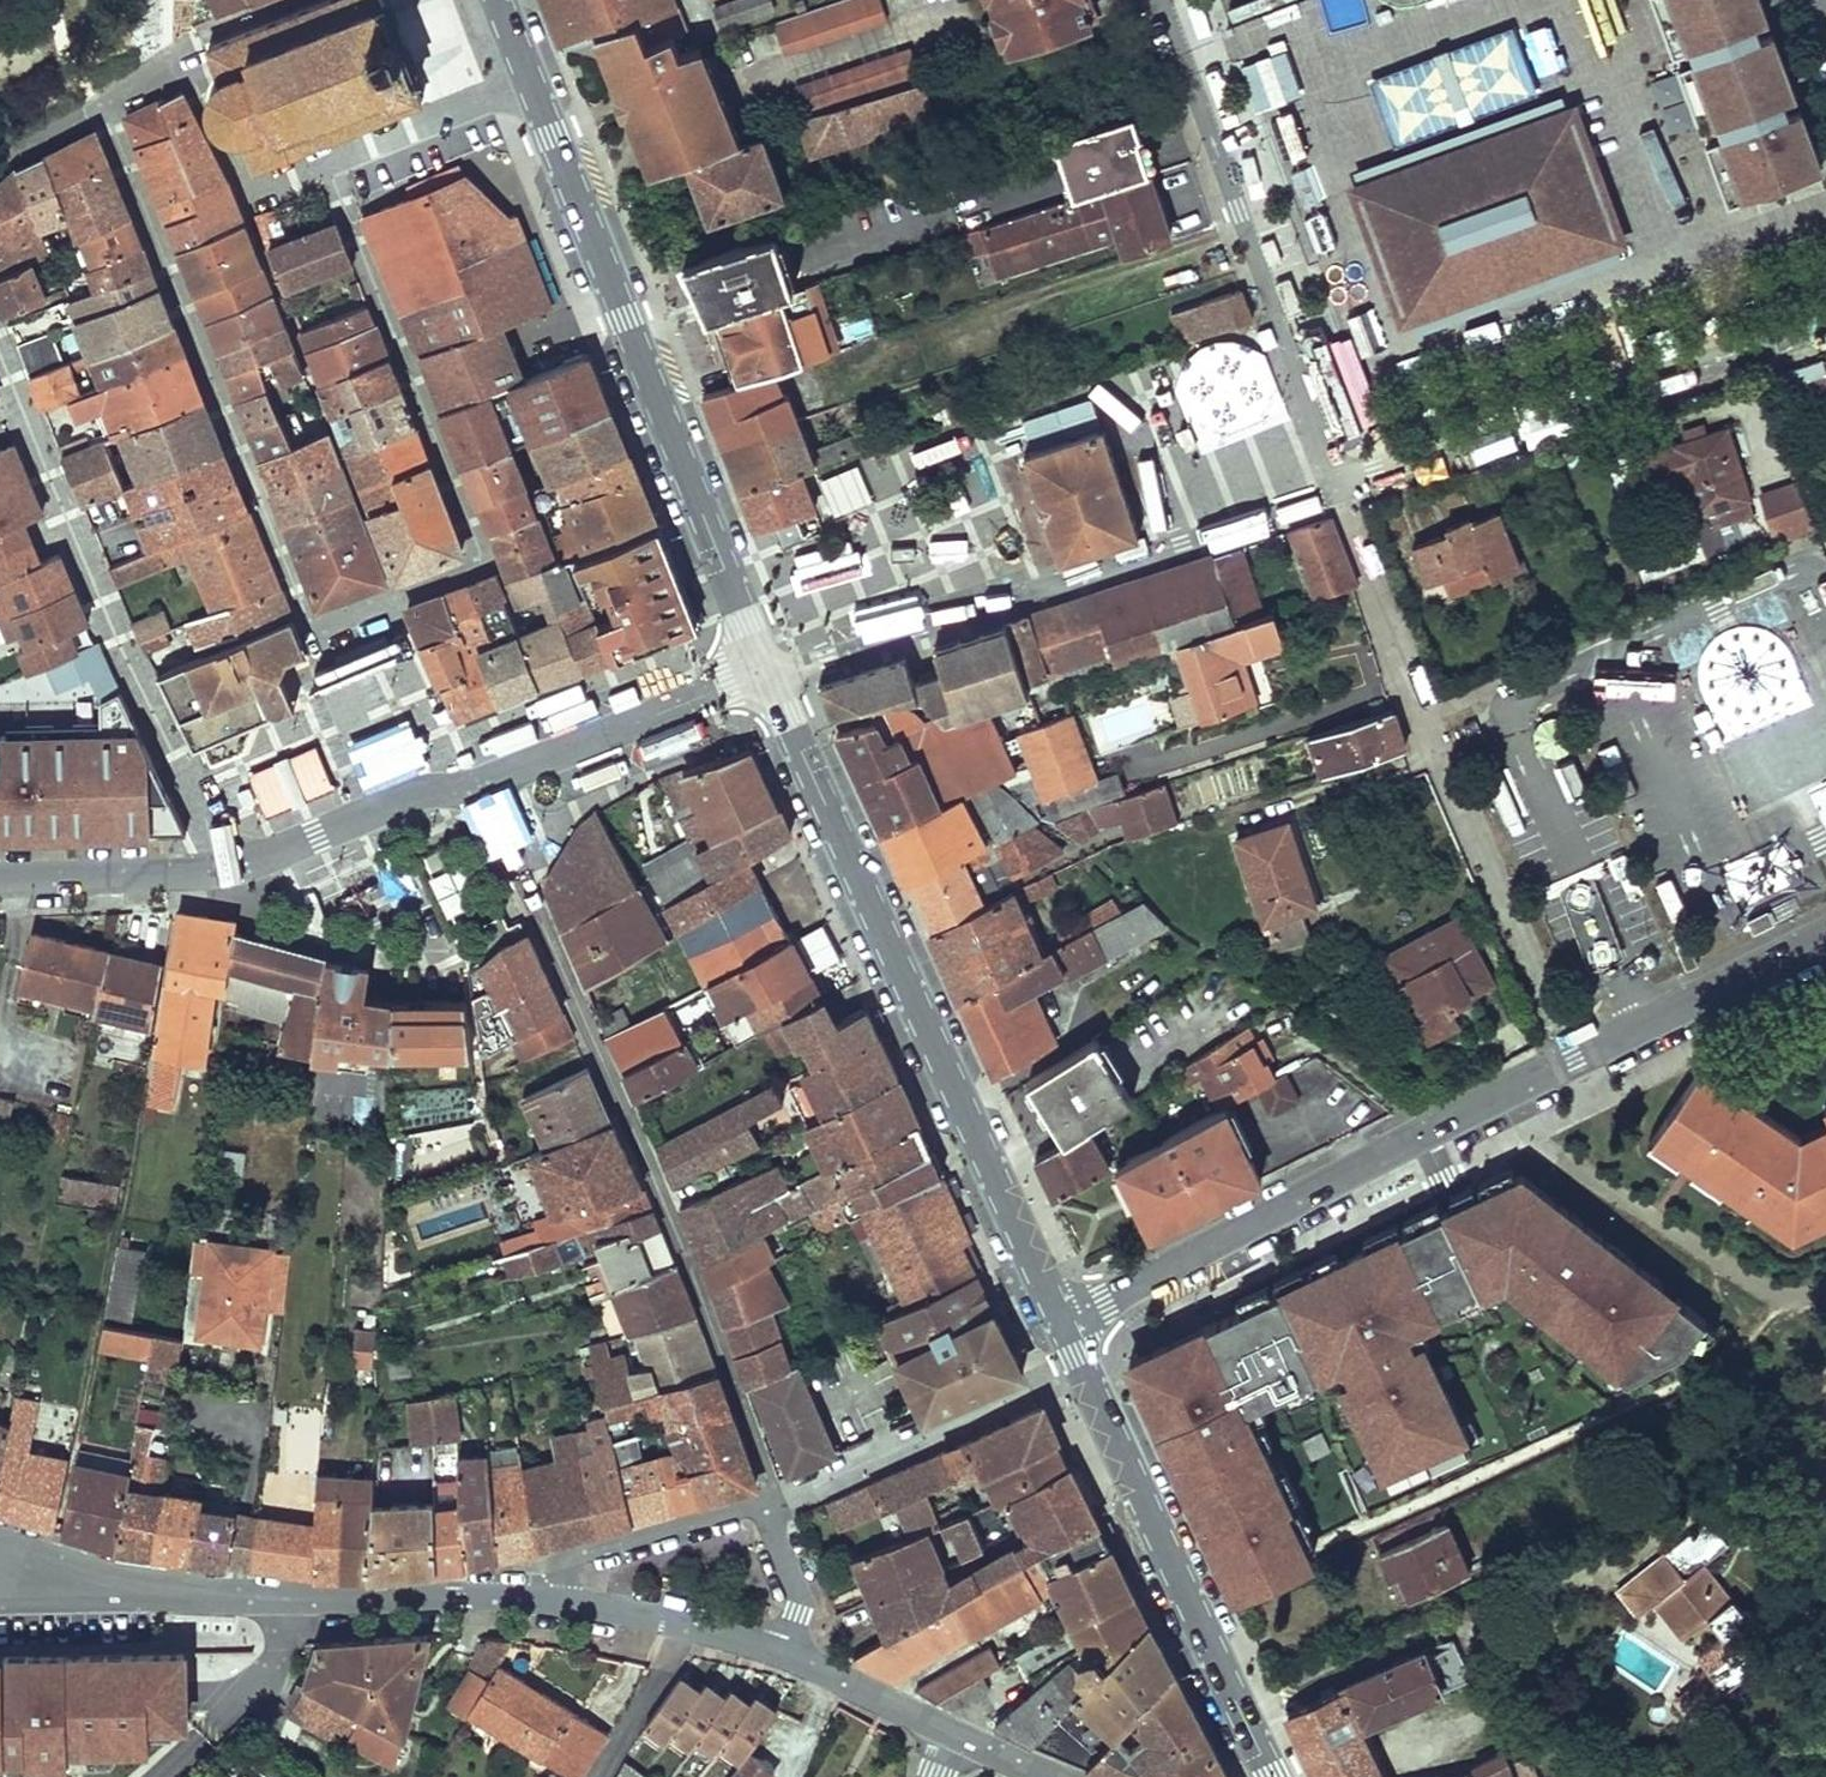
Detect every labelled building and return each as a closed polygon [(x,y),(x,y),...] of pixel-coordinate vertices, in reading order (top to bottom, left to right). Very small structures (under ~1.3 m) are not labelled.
[(209,48),(222,80),(218,83),(214,88),(211,93),(210,99),(209,104),(209,110),(211,116),(213,121),(217,126),(222,130),(227,133),(232,135),(238,136),(244,136),(257,168),(423,100),(415,82),(422,79),(410,49),(406,51),(397,27),(400,26),(390,0),(327,0),(209,48)] [(552,16),(563,45),(597,34),(637,21),(648,44),(673,36),(687,31),(674,0),(545,0),(552,16)] [(722,28),(765,12),(760,0),(741,0),(715,10),(722,28)] [(765,12),(775,8),(773,0),(760,0),(765,12)] [(785,54),(888,19),(881,0),(841,0),(774,23),(785,54)] [(1011,51),(1097,22),(1089,0),(994,0),(1011,51)] [(1700,118),(1730,200),(1746,195),(1675,0),(1657,0),(1700,118)] [(1764,0),(1675,0),(1746,195),(1825,166),(1825,151),(1820,153),(1764,0)] [(637,21),(597,34),(606,57),(623,98),(632,95),(636,106),(627,109),(653,172),(685,161),(738,143),(699,49),(682,55),(673,36),(648,44),(637,21)] [(796,88),(806,118),(921,81),(911,49),(796,88)] [(939,75),(921,81),(932,113),(949,107),(939,75)] [(932,113),(921,81),(806,118),(800,120),(811,155),(933,116),(932,113)] [(159,101),(197,190),(226,179),(182,91),(159,101)] [(632,95),(623,98),(627,109),(636,106),(632,95)] [(126,117),(162,203),(197,190),(159,101),(126,117)] [(1624,241),(1576,108),(1354,190),(1402,322),(1624,241)] [(1150,173),(1131,116),(1055,141),(1074,198),(1150,173)] [(46,156),(57,187),(108,163),(96,131),(46,156)] [(738,143),(685,161),(701,202),(710,225),(786,197),(763,135),(738,143)] [(17,170),(0,187),(0,276),(32,262),(50,254),(39,228),(69,217),(57,187),(46,156),(17,170)] [(57,187),(69,217),(85,211),(94,233),(130,218),(108,163),(57,187)] [(295,178),(303,197),(323,190),(314,170),(295,178)] [(1074,198),(981,229),(989,250),(989,253),(1009,246),(1015,265),(1118,231),(1126,256),(1164,243),(1168,240),(1169,233),(1167,230),(1163,228),(1160,228),(1157,220),(1165,218),(1150,173),(1074,198)] [(363,218),(420,358),(422,357),(421,354),(501,325),(502,327),(506,326),(505,323),(536,312),(537,314),(551,309),(524,238),(514,215),(508,218),(481,190),(465,176),(456,180),(454,177),(451,176),(444,176),(427,183),(428,191),(363,218)] [(168,221),(179,247),(186,244),(244,222),(226,179),(197,190),(203,208),(168,221)] [(168,221),(203,208),(197,190),(162,203),(168,221)] [(253,207),(256,215),(276,207),(271,197),(257,201),(253,207)] [(256,215),(260,227),(270,223),(281,219),(276,207),(256,215)] [(94,233),(82,238),(94,266),(142,246),(130,218),(94,233)] [(185,262),(198,293),(262,267),(244,222),(186,244),(192,259),(185,262)] [(260,227),(269,249),(277,246),(274,238),(276,237),(270,223),(260,227)] [(277,246),(269,249),(285,289),(352,262),(335,223),(277,246)] [(981,229),(962,235),(970,257),(989,250),(981,229)] [(696,292),(709,318),(711,317),(794,290),(776,233),(683,263),(696,292)] [(76,240),(75,240),(86,268),(90,267),(94,266),(82,238),(76,240)] [(186,244),(179,247),(185,262),(192,259),(186,244)] [(94,266),(90,267),(98,289),(151,270),(142,246),(94,266)] [(1009,246),(989,253),(995,271),(1015,265),(1009,246)] [(6,315),(47,298),(32,262),(0,276),(0,300),(6,315)] [(198,293),(209,322),(272,292),(262,267),(198,293)] [(69,300),(78,321),(158,287),(151,270),(98,289),(69,300)] [(807,286),(830,354),(840,351),(817,282),(807,286)] [(724,353),(729,369),(737,367),(741,383),(772,374),(830,354),(807,286),(794,290),(711,317),(724,353)] [(174,324),(158,287),(78,321),(93,357),(174,324)] [(1172,313),(1184,344),(1253,320),(1241,290),(1172,313)] [(209,322),(220,351),(284,325),(272,292),(209,322)] [(301,331),(322,383),(355,369),(343,338),(375,325),(366,305),(301,331)] [(185,353),(174,324),(93,357),(95,362),(104,385),(185,353)] [(220,351),(229,373),(271,357),(294,348),(284,325),(220,351)] [(343,338),(355,369),(389,357),(376,325),(375,325),(343,338)] [(422,357),(442,411),(488,393),(511,384),(524,378),(502,327),(501,325),(421,354),(422,357)] [(18,345),(30,377),(65,364),(52,333),(18,345)] [(271,357),(282,383),(305,373),(294,348),(271,357)] [(81,394),(70,398),(78,417),(103,406),(111,403),(124,433),(204,402),(185,353),(104,385),(81,394)] [(519,405),(533,440),(611,409),(601,382),(589,353),(524,378),(511,384),(519,405)] [(69,362),(73,370),(95,362),(93,357),(87,356),(69,362)] [(271,357),(229,373),(238,399),(270,387),(270,388),(282,383),(271,357)] [(355,369),(367,400),(401,388),(389,357),(355,369)] [(30,377),(42,408),(70,398),(81,394),(73,370),(69,362),(65,364),(30,377)] [(737,367),(729,369),(734,385),(741,383),(737,367)] [(322,383),(334,413),(367,400),(355,369),(322,383)] [(734,385),(704,395),(723,444),(727,454),(798,423),(788,396),(783,398),(772,374),(741,383),(734,385)] [(511,384),(488,393),(496,413),(519,405),(511,384)] [(270,387),(238,399),(250,429),(282,415),(270,388),(270,387)] [(334,413),(349,452),(382,440),(417,428),(401,388),(367,400),(334,413)] [(442,411),(464,466),(510,449),(496,413),(488,393),(442,411)] [(124,433),(122,433),(142,480),(223,450),(204,402),(124,433)] [(103,406),(116,436),(122,433),(124,433),(111,403),(103,406)] [(611,409),(533,440),(549,478),(549,482),(629,451),(620,429),(611,409)] [(282,415),(295,444),(307,439),(294,410),(282,415)] [(250,429),(262,458),(295,444),(282,415),(250,429)] [(798,423),(727,454),(741,490),(809,468),(815,466),(810,454),(798,423)] [(1752,500),(1729,426),(1627,459),(1639,496),(1683,482),(1694,518),(1699,517),(1709,514),(1713,529),(1755,516),(1750,500),(1752,500)] [(1103,427),(1024,453),(1060,562),(1139,536),(1103,427)] [(417,428),(382,440),(394,476),(429,463),(417,428)] [(262,458),(274,490),(340,462),(328,430),(307,439),(295,444),(262,458)] [(810,454),(815,466),(867,449),(861,435),(810,454)] [(59,449),(62,456),(92,445),(88,438),(59,449)] [(92,445),(62,456),(83,506),(126,489),(105,440),(92,445)] [(382,440),(349,452),(362,487),(372,512),(397,577),(463,551),(429,463),(394,476),(382,440)] [(13,446),(1,451),(16,485),(27,481),(13,446)] [(464,466),(479,504),(526,487),(510,449),(464,466)] [(134,484),(145,512),(173,501),(187,496),(184,486),(186,485),(198,480),(202,490),(235,477),(223,450),(142,480),(134,484)] [(3,580),(16,612),(26,634),(31,646),(23,649),(32,671),(49,664),(61,691),(93,677),(103,700),(103,733),(0,736),(0,838),(89,835),(188,831),(169,793),(153,800),(151,762),(154,762),(126,705),(98,642),(79,651),(70,654),(61,635),(71,630),(90,622),(61,554),(41,563),(33,567),(15,526),(24,521),(44,513),(30,480),(27,481),(16,485),(1,451),(0,451),(0,581),(3,580)] [(549,478),(526,487),(536,514),(567,503),(639,475),(634,464),(629,451),(549,482),(549,478)] [(274,490),(286,520),(319,508),(353,496),(340,462),(274,490)] [(860,467),(817,477),(826,516),(869,506),(860,467)] [(809,468),(741,490),(750,512),(757,529),(773,524),(797,516),(815,510),(806,487),(815,483),(809,468)] [(536,514),(492,531),(509,578),(540,566),(551,562),(554,569),(574,560),(659,526),(648,499),(639,475),(567,503),(574,522),(563,526),(565,533),(556,537),(558,543),(549,547),(536,514)] [(202,490),(190,495),(193,504),(204,529),(249,511),(235,477),(202,490)] [(1761,499),(1780,544),(1817,527),(1798,483),(1761,499)] [(134,484),(126,489),(137,515),(145,512),(134,484)] [(173,501),(177,510),(193,504),(190,495),(186,485),(184,486),(187,496),(173,501)] [(479,504),(492,531),(536,514),(526,487),(479,504)] [(319,508),(333,543),(367,530),(353,496),(319,508)] [(204,529),(193,504),(177,510),(140,524),(149,545),(151,551),(204,529)] [(286,520),(300,556),(333,543),(319,508),(286,520)] [(144,554),(109,568),(117,586),(190,556),(200,579),(204,577),(218,610),(280,588),(249,511),(204,529),(151,551),(144,554)] [(1450,532),(1413,547),(1428,583),(1443,577),(1451,596),(1502,576),(1504,582),(1530,572),(1527,565),(1520,568),(1498,512),(1471,523),(1450,532)] [(1709,514),(1699,517),(1704,533),(1713,529),(1709,514)] [(806,538),(797,516),(773,524),(783,548),(806,538)] [(1448,526),(1450,532),(1471,523),(1469,517),(1448,526)] [(1331,518),(1290,531),(1316,598),(1357,584),(1331,518)] [(24,521),(15,526),(33,567),(41,563),(24,521)] [(659,526),(574,560),(613,658),(698,625),(677,573),(659,526)] [(300,556),(319,607),(387,581),(367,530),(333,543),(300,556)] [(1282,533),(1267,538),(1270,547),(1285,542),(1282,533)] [(141,548),(144,554),(151,551),(149,545),(141,548)] [(1241,547),(1214,555),(1233,613),(1260,605),(1241,547)] [(1214,555),(1191,563),(1210,620),(1214,631),(1237,624),(1233,613),(1214,555)] [(562,619),(583,671),(613,658),(574,560),(554,569),(551,562),(540,566),(551,594),(562,619)] [(1092,595),(1111,652),(1210,620),(1191,563),(1092,595)] [(540,566),(509,578),(519,605),(544,596),(551,594),(540,566)] [(501,702),(540,687),(520,635),(504,596),(509,594),(499,574),(471,585),(493,641),(477,647),(499,699),(501,702)] [(200,579),(215,611),(218,610),(204,577),(200,579)] [(471,585),(447,593),(466,638),(454,643),(468,673),(441,684),(456,716),(499,699),(477,647),(493,641),(471,585)] [(293,619),(280,588),(218,610),(215,611),(199,616),(199,617),(189,621),(204,655),(293,619)] [(447,593),(408,608),(423,642),(449,632),(454,643),(466,638),(447,593)] [(551,594),(544,596),(554,622),(562,619),(551,594)] [(1092,595),(1006,623),(1025,680),(1111,652),(1092,595)] [(133,624),(140,641),(165,631),(172,628),(165,610),(133,624)] [(26,634),(16,612),(3,618),(12,640),(26,634)] [(1285,646),(1274,612),(1237,624),(1214,631),(1178,643),(1195,690),(1195,692),(1202,690),(1212,718),(1257,702),(1243,660),(1285,646)] [(204,655),(158,675),(195,749),(204,746),(212,765),(246,751),(238,731),(297,707),(279,665),(307,654),(293,619),(204,655)] [(540,687),(583,671),(562,619),(554,622),(520,635),(540,687)] [(1111,652),(1025,680),(1029,693),(1178,643),(1214,631),(1210,620),(1111,652)] [(906,656),(819,683),(832,716),(864,708),(874,705),(897,701),(924,697),(943,716),(947,720),(988,707),(1029,693),(1025,680),(1006,623),(935,646),(944,673),(915,682),(906,656)] [(79,651),(71,630),(61,635),(70,654),(79,651)] [(140,641),(146,653),(170,642),(165,631),(140,641)] [(423,642),(441,684),(468,673),(454,643),(449,632),(423,642)] [(1195,690),(1177,697),(1187,727),(1212,718),(1202,690),(1195,692),(1195,690)] [(870,724),(838,731),(861,780),(885,832),(963,795),(963,797),(997,780),(1003,777),(1033,804),(1046,800),(1037,778),(1087,758),(1070,714),(1020,733),(1030,758),(1024,761),(1024,762),(1014,765),(988,707),(947,720),(943,716),(927,725),(915,713),(897,701),(874,705),(864,708),(870,724)] [(1393,709),(1311,735),(1324,775),(1406,748),(1393,709)] [(1483,736),(1475,717),(1462,723),(1470,742),(1483,736)] [(752,748),(661,778),(691,838),(692,841),(698,838),(703,846),(718,838),(717,837),(778,807),(766,780),(752,748)] [(1087,758),(1037,778),(1046,800),(1096,780),(1087,758)] [(153,800),(169,793),(154,762),(151,762),(153,800)] [(1096,780),(1046,800),(1058,822),(1088,808),(1123,792),(1116,773),(1096,780)] [(963,795),(885,832),(892,846),(898,859),(1013,795),(997,780),(963,797),(963,795)] [(1163,783),(1116,798),(1120,811),(1129,838),(1176,823),(1163,783)] [(1013,795),(898,859),(908,881),(910,880),(961,854),(969,870),(1006,855),(1017,877),(1065,852),(1031,824),(1037,817),(1013,795)] [(1116,798),(1088,808),(1100,827),(1120,811),(1116,798)] [(785,822),(778,807),(717,837),(718,838),(703,846),(696,849),(712,878),(747,860),(791,835),(785,822)] [(1088,808),(1058,822),(1082,840),(1100,827),(1088,808)] [(554,908),(562,928),(569,924),(639,885),(627,863),(617,846),(598,812),(590,817),(583,824),(579,828),(574,835),(548,880),(545,888),(554,908)] [(1288,822),(1237,839),(1265,922),(1268,921),(1277,949),(1311,938),(1301,910),(1316,905),(1288,822)] [(617,846),(627,863),(637,855),(625,836),(617,846)] [(691,838),(644,866),(649,876),(696,849),(703,846),(698,838),(692,841),(691,838)] [(712,878),(696,849),(649,876),(651,878),(652,878),(665,904),(712,878)] [(961,854),(910,880),(920,903),(933,931),(1006,894),(1001,885),(1017,877),(1006,855),(969,870),(961,854)] [(665,904),(680,930),(759,882),(747,860),(712,878),(665,904)] [(432,878),(445,916),(462,909),(449,872),(432,878)] [(1022,887),(1028,899),(1056,886),(1051,874),(1022,887)] [(680,930),(708,986),(711,985),(792,940),(759,882),(680,930)] [(639,885),(569,924),(594,983),(668,937),(639,885)] [(933,931),(931,932),(948,971),(961,1000),(1040,956),(1012,891),(1006,894),(933,931)] [(1059,933),(1064,943),(1126,910),(1116,900),(1059,933)] [(1040,956),(961,1000),(983,1048),(997,1077),(1032,1058),(1055,1044),(1029,990),(1069,969),(1073,976),(1167,926),(1142,901),(1126,910),(1064,943),(1040,956)] [(178,912),(147,1105),(174,1109),(182,1058),(204,1062),(215,988),(226,990),(235,932),(237,921),(208,917),(178,912)] [(1456,1001),(1492,982),(1459,922),(1454,925),(1452,922),(1390,955),(1392,958),(1386,961),(1400,986),(1408,982),(1422,1008),(1415,1012),(1430,1040),(1458,1025),(1449,1009),(1457,1005),(1456,1001)] [(569,924),(562,928),(575,957),(587,987),(594,983),(569,924)] [(825,926),(798,936),(810,970),(838,960),(825,926)] [(98,1004),(110,950),(27,932),(15,985),(17,986),(43,991),(63,996),(91,1003),(98,1004)] [(328,957),(235,932),(226,990),(225,998),(241,1002),(288,1014),(286,1021),(279,1045),(314,1053),(314,1050),(323,993),(327,961),(328,957)] [(518,1035),(563,1012),(543,968),(527,934),(501,946),(484,965),(499,998),(474,1006),(482,1053),(512,1038),(518,1035)] [(792,940),(711,985),(719,999),(716,1001),(725,1020),(810,975),(792,940)] [(98,1004),(94,1024),(150,1037),(164,963),(110,950),(98,1004)] [(365,1000),(370,967),(327,961),(323,993),(365,1000)] [(810,975),(725,1020),(724,1021),(737,1045),(768,1027),(823,998),(810,975)] [(43,991),(17,986),(14,997),(40,1003),(43,991)] [(365,1050),(365,1000),(323,993),(314,1050),(365,1050)] [(91,1003),(63,996),(60,1008),(88,1014),(91,1003)] [(836,1023),(823,998),(768,1027),(782,1055),(805,1043),(815,1064),(781,1081),(786,1089),(808,1078),(820,1104),(802,1113),(808,1122),(899,1077),(884,1044),(867,1007),(836,1023)] [(393,1050),(393,999),(365,1000),(365,1050),(393,1050)] [(393,999),(393,1050),(472,1051),(466,1000),(393,999)] [(241,1002),(239,1009),(286,1021),(288,1014),(241,1002)] [(600,1018),(602,1024),(624,1012),(621,1006),(600,1018)] [(617,1057),(625,1073),(683,1042),(664,1007),(631,1024),(607,1037),(617,1057)] [(518,1035),(529,1059),(574,1037),(563,1012),(518,1035)] [(602,1024),(607,1037),(631,1024),(624,1012),(602,1024)] [(1248,1027),(1180,1069),(1189,1084),(1204,1076),(1221,1107),(1276,1078),(1268,1063),(1257,1043),(1248,1027)] [(518,1035),(512,1038),(523,1062),(529,1059),(518,1035)] [(1097,1038),(1029,1080),(1047,1110),(1065,1139),(1086,1127),(1108,1113),(1118,1107),(1133,1098),(1097,1038)] [(1265,1038),(1257,1043),(1268,1063),(1276,1058),(1265,1038)] [(683,1042),(625,1073),(631,1088),(637,1100),(697,1068),(683,1042)] [(365,1063),(365,1050),(314,1050),(314,1053),(313,1063),(365,1063)] [(587,1067),(530,1095),(538,1112),(534,1113),(542,1131),(538,1133),(545,1149),(606,1125),(600,1114),(607,1111),(599,1094),(587,1067)] [(1700,1067),(1653,1137),(1682,1156),(1689,1161),(1696,1165),(1725,1185),(1754,1204),(1751,1208),(1777,1226),(1779,1223),(1813,1225),(1814,1214),(1824,1209),(1825,1209),(1825,1124),(1800,1135),(1700,1067)] [(1302,1100),(1287,1073),(1274,1080),(1288,1107),(1302,1100)] [(909,1099),(899,1077),(808,1122),(827,1167),(919,1122),(909,1099)] [(786,1089),(802,1113),(820,1104),(808,1078),(786,1089)] [(1274,1080),(1259,1088),(1273,1115),(1288,1107),(1274,1080)] [(664,1166),(673,1188),(759,1146),(746,1123),(783,1104),(773,1086),(656,1148),(664,1166)] [(530,1095),(526,1097),(534,1113),(538,1112),(530,1095)] [(14,1101),(0,1097),(0,1123),(1,1119),(9,1121),(14,1101)] [(1118,1164),(1151,1233),(1209,1204),(1201,1188),(1216,1181),(1224,1197),(1261,1178),(1227,1105),(1118,1164)] [(1122,1113),(1118,1107),(1108,1113),(1112,1119),(1122,1113)] [(600,1114),(606,1125),(612,1122),(607,1111),(600,1114)] [(530,1154),(544,1188),(627,1155),(612,1122),(606,1125),(545,1149),(530,1154)] [(700,1253),(705,1265),(763,1237),(761,1232),(809,1206),(811,1210),(931,1150),(925,1136),(919,1122),(827,1167),(787,1188),(692,1236),(700,1253)] [(1110,1169),(1086,1127),(1065,1139),(1035,1159),(1043,1178),(1053,1200),(1110,1169)] [(1653,1137),(1651,1141),(1680,1160),(1682,1156),(1653,1137)] [(937,1164),(931,1150),(811,1210),(809,1211),(821,1232),(865,1209),(862,1204),(942,1176),(937,1164)] [(222,1151),(220,1177),(241,1178),(243,1153),(222,1151)] [(627,1155),(544,1188),(553,1212),(555,1216),(565,1213),(568,1221),(538,1233),(542,1245),(557,1240),(572,1235),(652,1209),(643,1189),(638,1176),(627,1155)] [(1682,1156),(1680,1160),(1693,1169),(1696,1165),(1689,1161),(1682,1156)] [(686,1220),(692,1236),(787,1188),(775,1164),(680,1206),(686,1220)] [(1696,1165),(1693,1169),(1722,1189),(1725,1185),(1696,1165)] [(1273,1294),(1129,1363),(1237,1597),(1311,1563),(1302,1542),(1286,1507),(1291,1505),(1247,1409),(1338,1367),(1348,1362),(1357,1381),(1347,1386),(1394,1486),(1473,1449),(1426,1346),(1416,1351),(1408,1332),(1418,1327),(1465,1306),(1462,1300),(1482,1291),(1485,1296),(1512,1284),(1600,1354),(1599,1355),(1632,1381),(1682,1349),(1690,1339),(1705,1319),(1677,1297),(1673,1302),(1659,1290),(1663,1285),(1522,1175),(1517,1177),(1484,1193),(1442,1213),(1370,1248),(1342,1262),(1273,1294)] [(69,1186),(66,1201),(116,1208),(120,1184),(70,1177),(63,1176),(61,1185),(69,1186)] [(958,1212),(942,1176),(862,1204),(865,1209),(898,1282),(891,1286),(893,1292),(901,1288),(909,1306),(975,1274),(960,1243),(970,1239),(958,1212)] [(1209,1204),(1224,1197),(1216,1181),(1201,1188),(1209,1204)] [(1725,1185),(1722,1189),(1751,1208),(1754,1204),(1725,1185)] [(572,1235),(582,1257),(660,1228),(656,1220),(652,1209),(572,1235)] [(1825,1221),(1825,1209),(1824,1209),(1814,1214),(1813,1225),(1813,1227),(1825,1221)] [(534,1220),(538,1233),(568,1221),(565,1213),(555,1216),(553,1212),(534,1220)] [(667,1247),(660,1228),(582,1257),(584,1263),(601,1258),(610,1280),(587,1289),(590,1297),(674,1265),(667,1247)] [(763,1237),(705,1265),(710,1279),(714,1292),(766,1263),(775,1259),(763,1237)] [(564,1262),(557,1240),(542,1245),(509,1255),(516,1276),(564,1262)] [(261,1347),(273,1251),(210,1243),(198,1339),(221,1342),(229,1336),(238,1337),(237,1344),(261,1347)] [(120,1245),(107,1319),(132,1323),(145,1250),(120,1245)] [(766,1263),(714,1292),(733,1346),(747,1386),(789,1369),(770,1309),(787,1303),(766,1263)] [(685,1290),(674,1265),(590,1297),(593,1304),(615,1294),(631,1335),(638,1333),(696,1317),(685,1290)] [(878,1321),(926,1416),(1024,1372),(999,1322),(975,1274),(909,1306),(905,1308),(882,1319),(878,1321)] [(878,1311),(882,1319),(905,1308),(901,1300),(878,1311)] [(696,1317),(638,1333),(649,1368),(629,1372),(626,1355),(610,1361),(606,1342),(589,1346),(602,1407),(644,1394),(663,1389),(662,1387),(716,1372),(706,1345),(696,1317)] [(1705,1319),(1690,1339),(1694,1343),(1711,1335),(1717,1328),(1705,1319)] [(105,1324),(100,1348),(149,1357),(152,1333),(105,1324)] [(1416,1351),(1426,1346),(1418,1327),(1408,1332),(1416,1351)] [(356,1329),(352,1363),(373,1366),(378,1332),(356,1329)] [(149,1357),(148,1362),(178,1367),(183,1339),(152,1333),(149,1357)] [(229,1336),(221,1342),(237,1344),(238,1337),(229,1336)] [(389,1354),(393,1378),(409,1374),(405,1351),(389,1354)] [(1338,1367),(1347,1386),(1357,1381),(1348,1362),(1338,1367)] [(763,1431),(779,1477),(835,1454),(795,1366),(789,1369),(747,1386),(763,1431)] [(723,1390),(716,1372),(662,1387),(663,1389),(644,1394),(650,1416),(669,1411),(673,1424),(731,1413),(723,1390)] [(413,1428),(415,1443),(434,1442),(459,1440),(453,1392),(410,1400),(413,1428)] [(0,1466),(0,1511),(26,1519),(55,1528),(69,1459),(55,1456),(52,1470),(27,1465),(30,1451),(39,1399),(16,1394),(9,1425),(0,1466)] [(276,1400),(271,1439),(296,1441),(300,1402),(276,1400)] [(1043,1406),(966,1443),(976,1470),(980,1479),(986,1476),(1058,1440),(1051,1425),(1043,1406)] [(163,1414),(140,1408),(138,1423),(153,1427),(160,1429),(163,1414)] [(673,1424),(670,1425),(683,1454),(687,1464),(716,1454),(728,1493),(756,1484),(745,1453),(731,1413),(673,1424)] [(583,1453),(599,1530),(618,1525),(632,1521),(619,1469),(616,1457),(612,1440),(610,1429),(608,1429),(605,1417),(587,1421),(590,1430),(597,1451),(583,1453)] [(9,1425),(0,1422),(0,1466),(9,1425)] [(131,1473),(118,1548),(136,1550),(152,1553),(163,1492),(167,1459),(147,1455),(153,1427),(138,1423),(131,1473)] [(590,1430),(578,1432),(583,1453),(597,1451),(590,1430)] [(571,1538),(599,1530),(583,1453),(578,1432),(555,1436),(559,1460),(523,1469),(535,1548),(571,1538)] [(612,1440),(616,1457),(638,1451),(634,1434),(612,1440)] [(434,1442),(434,1456),(458,1454),(459,1440),(434,1442)] [(1058,1440),(986,1476),(999,1502),(1008,1498),(1010,1500),(1070,1466),(1065,1455),(1058,1440)] [(941,1453),(953,1480),(976,1470),(966,1443),(941,1453)] [(489,1454),(490,1465),(522,1460),(519,1450),(489,1454)] [(55,1456),(30,1451),(27,1465),(52,1470),(55,1456)] [(616,1457),(619,1469),(641,1463),(638,1451),(616,1457)] [(868,1486),(881,1513),(896,1507),(927,1493),(953,1480),(941,1453),(868,1486)] [(460,1480),(466,1566),(481,1562),(498,1558),(490,1465),(489,1454),(458,1458),(460,1480)] [(663,1457),(675,1508),(703,1500),(728,1493),(716,1454),(687,1464),(683,1454),(663,1457)] [(652,1515),(675,1508),(663,1457),(641,1463),(619,1469),(632,1521),(652,1515)] [(522,1460),(490,1465),(498,1558),(516,1553),(535,1548),(523,1469),(522,1460)] [(77,1463),(63,1531),(90,1539),(118,1548),(131,1473),(77,1463)] [(874,1599),(890,1637),(953,1600),(1038,1553),(1099,1524),(1085,1496),(1070,1466),(1010,1500),(1008,1498),(999,1502),(994,1505),(997,1511),(1013,1504),(1022,1524),(1025,1523),(1034,1538),(1017,1548),(1016,1546),(975,1569),(949,1585),(942,1566),(874,1599)] [(317,1474),(317,1500),(342,1501),(340,1577),(354,1577),(369,1576),(373,1503),(374,1477),(317,1474)] [(434,1500),(438,1570),(451,1568),(466,1566),(460,1480),(434,1481),(434,1500)] [(262,1494),(258,1518),(293,1524),(293,1489),(264,1484),(262,1494)] [(868,1486),(828,1503),(839,1532),(881,1513),(868,1486)] [(163,1492),(152,1553),(177,1556),(211,1561),(228,1563),(237,1515),(237,1511),(202,1507),(204,1497),(163,1492)] [(896,1507),(909,1536),(927,1530),(941,1524),(927,1493),(896,1507)] [(342,1501),(317,1500),(316,1527),(315,1576),(340,1577),(342,1501)] [(434,1500),(392,1502),(394,1574),(414,1572),(438,1570),(434,1500)] [(392,1502),(373,1503),(369,1576),(394,1574),(392,1502)] [(1403,1601),(1470,1571),(1439,1505),(1373,1535),(1391,1574),(1403,1601)] [(970,1512),(944,1523),(950,1535),(960,1532),(970,1554),(985,1545),(970,1512)] [(237,1565),(251,1567),(258,1518),(237,1515),(228,1563),(237,1565)] [(258,1518),(251,1567),(291,1573),(315,1576),(316,1527),(293,1524),(258,1518)] [(1729,1544),(1708,1518),(1664,1553),(1667,1556),(1655,1565),(1653,1562),(1635,1576),(1656,1602),(1665,1594),(1694,1630),(1709,1618),(1723,1636),(1699,1655),(1724,1688),(1779,1646),(1758,1621),(1754,1624),(1755,1618),(1753,1614),(1749,1610),(1743,1609),(1733,1598),(1725,1604),(1697,1569),(1705,1562),(1729,1544)] [(1049,1574),(1110,1546),(1104,1534),(1099,1524),(1038,1553),(1049,1574)] [(857,1556),(874,1599),(942,1566),(927,1530),(909,1536),(857,1556)] [(1124,1572),(1110,1546),(1049,1574),(1058,1590),(1051,1594),(1068,1626),(1135,1593),(1124,1572)] [(953,1600),(972,1633),(1041,1593),(1044,1597),(1051,1594),(1058,1590),(1049,1574),(1038,1553),(953,1600)] [(1667,1556),(1664,1553),(1653,1562),(1655,1565),(1667,1556)] [(1705,1562),(1697,1569),(1725,1604),(1733,1598),(1705,1562)] [(1638,1616),(1656,1602),(1635,1576),(1618,1590),(1638,1616)] [(1142,1609),(1135,1593),(1068,1626),(1016,1654),(1027,1674),(1042,1686),(994,1728),(1031,1744),(1075,1700),(1071,1697),(1088,1680),(1102,1676),(1107,1662),(1148,1624),(1142,1609)] [(1665,1594),(1656,1602),(1685,1638),(1694,1630),(1665,1594)] [(854,1657),(892,1677),(972,1633),(953,1600),(890,1637),(854,1657)] [(1075,1700),(1031,1744),(1088,1767),(1116,1737),(1132,1719),(1174,1673),(1161,1649),(1148,1624),(1107,1662),(1102,1676),(1088,1680),(1071,1697),(1075,1700)] [(319,1643),(307,1682),(362,1712),(348,1740),(395,1765),(404,1735),(413,1697),(401,1694),(408,1665),(420,1668),(427,1635),(319,1643)] [(512,1641),(512,1639),(486,1638),(487,1640),(450,1703),(468,1714),(470,1711),(498,1665),(510,1644),(512,1641)] [(1359,1728),(1472,1679),(1454,1639),(1288,1712),(1318,1776),(1382,1776),(1359,1728)] [(917,1690),(937,1701),(982,1674),(1001,1663),(990,1647),(917,1690)] [(184,1654),(0,1659),(0,1757),(25,1757),(26,1766),(69,1765),(69,1750),(148,1748),(151,1722),(186,1723),(184,1654)] [(1016,1662),(1012,1656),(1001,1663),(1005,1669),(1016,1662)] [(413,1697),(420,1668),(408,1665),(401,1694),(413,1697)] [(470,1711),(574,1776),(578,1776),(607,1732),(498,1665),(470,1711)] [(1088,1767),(1113,1776),(1228,1776),(1214,1749),(1174,1673),(1132,1719),(1147,1738),(1131,1753),(1116,1737),(1088,1767)] [(991,1687),(982,1674),(937,1701),(953,1710),(991,1687)] [(681,1676),(675,1685),(681,1690),(687,1681),(681,1676)] [(675,1685),(646,1725),(668,1740),(673,1733),(692,1747),(697,1740),(718,1754),(723,1747),(743,1760),(748,1751),(777,1711),(764,1702),(757,1710),(751,1706),(752,1704),(738,1694),(732,1703),(725,1699),(727,1697),(713,1687),(707,1696),(700,1692),(701,1690),(687,1681),(681,1690),(675,1685)] [(362,1712),(307,1682),(290,1714),(346,1746),(348,1740),(362,1712)] [(707,1683),(701,1690),(700,1692),(707,1696),(713,1687),(707,1683)] [(727,1697),(725,1699),(732,1703),(738,1694),(731,1690),(727,1697)] [(764,1702),(757,1697),(752,1704),(751,1706),(757,1710),(764,1702)] [(748,1751),(743,1760),(730,1776),(771,1776),(775,1770),(769,1765),(748,1751)] [(1529,1753),(1509,1761),(1507,1754),(1501,1752),(1476,1764),(1476,1771),(1448,1776),(1539,1776),(1529,1753)] [(626,1761),(616,1776),(648,1776),(626,1761)]
